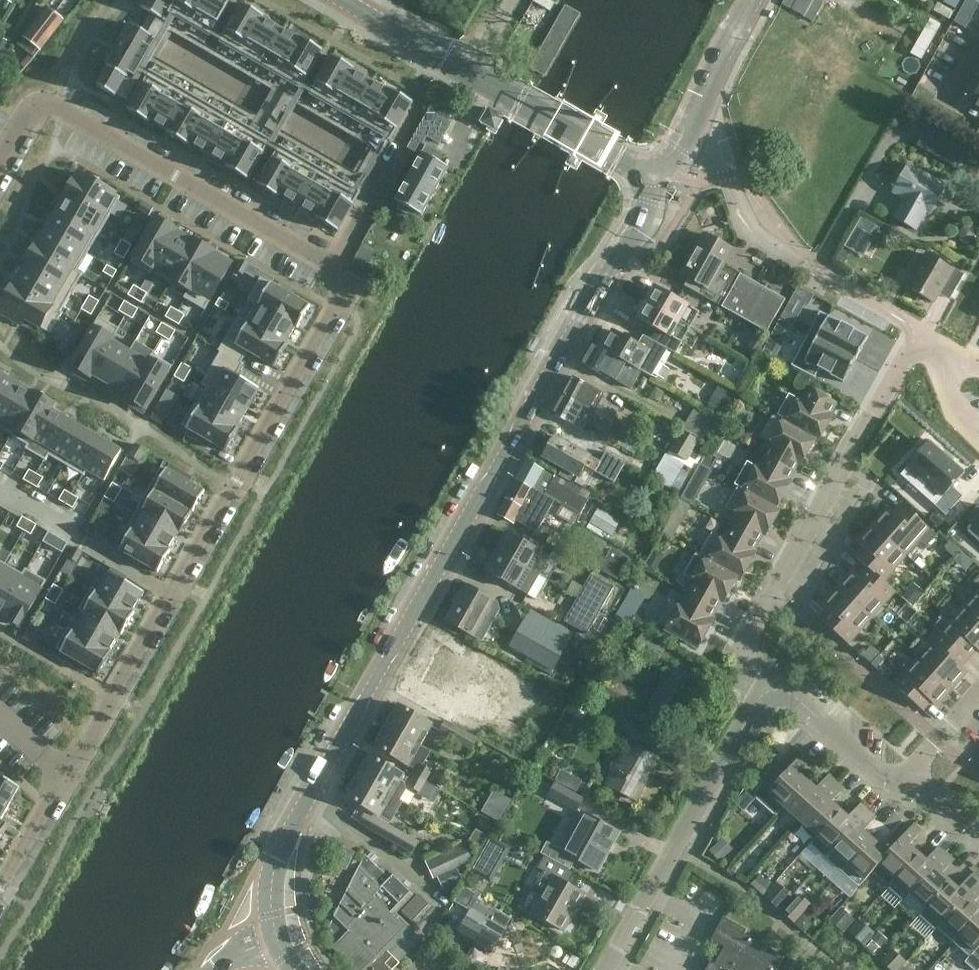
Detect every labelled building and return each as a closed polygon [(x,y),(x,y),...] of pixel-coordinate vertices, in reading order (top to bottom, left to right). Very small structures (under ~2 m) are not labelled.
[(231,1),(229,0),(145,0),(140,8),(151,14),(141,31),(131,25),(106,67),(108,68),(97,87),(115,98),(116,96),(131,105),(127,111),(149,123),(150,121),(167,131),(166,133),(189,146),(190,144),(227,165),(225,167),(247,180),(263,154),(267,156),(271,149),(276,152),(256,185),(279,198),(280,196),(316,217),(315,219),(337,232),(361,193),(359,192),(388,142),(389,142),(412,103),(390,90),(389,92),(352,71),(353,69),(331,56),(312,89),(307,86),(311,79),(307,76),(322,51),(300,38),(299,40),(262,19),(263,17),(241,4),(222,37),(213,32),(231,1)] [(523,72),(548,87),(591,9),(575,0),(563,0),(540,42),(523,72)] [(827,3),(822,0),(787,0),(783,6),(814,25),(827,3)] [(962,4),(978,14),(978,12),(978,5),(970,0),(964,0),(962,4)] [(962,4),(958,11),(975,20),(978,14),(962,4)] [(46,7),(22,37),(39,50),(62,20),(46,7)] [(971,27),(975,20),(958,11),(954,18),(971,27)] [(923,56),(938,23),(929,19),(914,52),(923,56)] [(1,62),(9,48),(0,43),(0,61),(1,62)] [(555,95),(532,135),(539,139),(562,99),(555,95)] [(494,130),(502,116),(489,109),(481,122),(492,128),(494,130)] [(596,109),(565,163),(577,170),(608,115),(596,109)] [(418,141),(425,145),(430,137),(441,143),(451,125),(433,115),(418,141)] [(422,153),(395,201),(400,204),(398,209),(413,217),(416,213),(421,216),(448,168),(437,162),(441,155),(426,146),(422,153)] [(929,213),(945,185),(907,164),(892,192),(903,198),(893,217),(915,229),(926,211),(929,213)] [(73,180),(66,192),(108,217),(120,197),(80,173),(75,182),(73,180)] [(61,200),(56,209),(58,210),(57,212),(98,235),(108,217),(66,192),(65,193),(67,195),(63,202),(61,200)] [(138,209),(149,215),(153,208),(142,202),(138,209)] [(51,222),(46,231),(87,254),(98,235),(57,212),(56,213),(54,212),(49,221),(51,222)] [(863,217),(846,246),(866,257),(883,229),(863,217)] [(155,218),(129,263),(149,274),(175,229),(155,218)] [(972,242),(976,236),(974,229),(968,226),(962,227),(959,232),(960,240),(966,244),(972,242)] [(175,229),(149,274),(151,275),(152,273),(169,283),(194,240),(192,239),(191,241),(175,232),(176,230),(175,229)] [(34,246),(33,248),(81,276),(82,274),(77,271),(87,254),(46,231),(46,232),(44,231),(39,239),(41,241),(36,248),(34,246)] [(730,248),(705,234),(704,234),(682,274),(688,278),(684,285),(766,332),(785,299),(722,263),(730,248)] [(131,246),(121,240),(117,247),(127,252),(131,246)] [(194,240),(169,283),(170,284),(172,280),(188,290),(183,298),(185,299),(212,251),(194,240)] [(348,270),(364,279),(380,251),(363,242),(348,270)] [(113,254),(123,259),(127,252),(117,247),(113,254)] [(29,261),(25,268),(70,294),(81,276),(33,248),(27,259),(29,261)] [(212,251),(185,299),(204,310),(231,265),(213,254),(214,252),(212,251)] [(963,274),(927,253),(908,287),(927,298),(932,290),(948,301),(963,274)] [(242,275),(248,264),(241,260),(235,271),(242,275)] [(113,278),(117,271),(107,265),(103,272),(113,278)] [(13,284),(12,285),(62,314),(62,313),(60,312),(70,294),(25,268),(24,269),(22,268),(17,277),(19,278),(15,285),(13,284)] [(260,277),(248,298),(298,327),(310,306),(272,285),(260,277)] [(12,285),(1,305),(50,334),(62,314),(12,285)] [(133,285),(127,295),(134,299),(140,289),(133,285)] [(654,287),(645,302),(690,328),(699,312),(654,287)] [(807,305),(812,294),(797,287),(792,298),(807,305)] [(141,303),(147,293),(140,289),(134,299),(141,303)] [(99,302),(89,296),(85,303),(95,308),(99,302)] [(215,305),(225,311),(229,304),(219,298),(215,305)] [(237,317),(236,318),(286,347),(287,345),(285,344),(295,327),(297,328),(298,327),(248,298),(247,299),(260,307),(250,324),(237,317)] [(124,301),(118,311),(125,315),(131,305),(124,301)] [(645,302),(636,318),(655,329),(649,339),(667,349),(675,353),(690,328),(645,302)] [(81,309),(91,315),(95,308),(85,303),(81,309)] [(132,319),(138,309),(131,305),(125,315),(132,319)] [(171,307),(165,317),(172,321),(178,311),(171,307)] [(179,325),(184,315),(178,311),(172,321),(179,325)] [(819,311),(806,335),(854,360),(855,360),(868,337),(819,311)] [(98,317),(70,366),(89,377),(118,328),(98,317)] [(236,318),(218,350),(220,351),(243,365),(243,364),(241,363),(247,352),(274,367),(286,347),(236,318)] [(161,323),(156,333),(162,337),(168,327),(161,323)] [(169,341),(175,331),(168,327),(162,337),(169,341)] [(118,328),(89,377),(91,378),(92,376),(109,386),(129,351),(112,341),(119,329),(118,328)] [(613,330),(602,349),(640,371),(651,377),(667,349),(649,339),(642,335),(637,344),(613,330)] [(806,335),(789,366),(814,379),(819,370),(843,382),(854,360),(806,335)] [(72,347),(67,341),(58,349),(63,355),(72,347)] [(640,371),(602,349),(591,343),(580,363),(605,377),(608,374),(631,387),(640,371)] [(129,351),(109,386),(118,391),(126,396),(125,398),(127,399),(152,355),(151,354),(147,361),(129,351)] [(220,351),(201,383),(247,410),(259,389),(236,376),(243,365),(220,351)] [(152,355),(127,399),(146,410),(172,366),(152,355)] [(191,368),(182,363),(178,370),(187,375),(191,368)] [(174,377),(183,382),(187,375),(178,370),(174,377)] [(17,383),(1,374),(2,373),(1,372),(0,373),(0,413),(17,383)] [(604,394),(573,377),(562,395),(611,422),(615,415),(622,419),(629,406),(612,397),(608,405),(600,401),(604,394)] [(11,436),(36,392),(34,391),(34,393),(17,383),(0,413),(0,427),(10,433),(9,435),(11,436)] [(194,403),(193,405),(238,431),(238,429),(236,428),(247,410),(201,383),(200,385),(206,388),(196,405),(194,403)] [(733,394),(721,387),(711,404),(724,411),(733,394)] [(788,394),(776,416),(814,438),(817,440),(831,415),(828,413),(834,403),(806,387),(798,400),(788,394)] [(25,449),(26,450),(54,402),(36,392),(11,436),(27,445),(25,449)] [(611,422),(562,395),(552,413),(582,430),(586,422),(606,433),(611,422)] [(29,451),(44,460),(67,419),(51,410),(55,403),(54,402),(26,450),(29,451)] [(193,405),(181,426),(188,430),(185,435),(198,442),(201,437),(226,452),(238,431),(193,405)] [(699,437),(712,414),(695,405),(682,428),(699,437)] [(161,423),(165,417),(154,410),(150,417),(161,423)] [(764,439),(757,451),(791,470),(797,460),(800,462),(814,438),(776,416),(773,414),(760,437),(764,439)] [(56,460),(65,465),(85,429),(67,419),(44,460),(45,461),(48,455),(56,460)] [(65,465),(82,475),(103,440),(85,429),(65,465)] [(695,461),(703,446),(696,442),(698,439),(681,430),(669,451),(686,460),(688,457),(695,461)] [(543,457),(563,468),(577,476),(585,463),(595,469),(594,471),(613,482),(624,463),(605,452),(600,461),(554,436),(543,457)] [(87,471),(104,481),(121,451),(103,440),(82,475),(84,476),(87,471)] [(962,473),(950,462),(951,462),(949,460),(949,461),(943,456),(944,455),(942,453),(941,454),(929,443),(929,442),(928,441),(906,466),(907,466),(908,465),(942,496),(941,497),(934,505),(945,515),(962,496),(951,487),(964,473),(963,472),(962,473)] [(140,462),(147,451),(135,444),(128,455),(140,462)] [(709,470),(716,457),(707,451),(700,465),(709,470)] [(734,484),(737,486),(738,485),(775,506),(776,506),(789,482),(786,480),(791,470),(757,451),(750,463),(746,461),(734,484)] [(672,488),(686,464),(666,453),(653,477),(672,488)] [(554,477),(526,461),(514,483),(541,498),(543,493),(580,514),(588,500),(552,480),(554,477)] [(192,512),(205,491),(180,477),(183,472),(171,465),(168,470),(161,466),(149,487),(192,512)] [(577,476),(563,468),(560,474),(574,483),(577,476)] [(23,480),(30,484),(36,474),(29,470),(23,480)] [(30,484),(37,488),(43,478),(36,474),(30,484)] [(108,490),(118,496),(122,489),(112,483),(108,490)] [(541,498),(514,483),(505,498),(506,499),(497,514),(511,522),(517,513),(529,519),(541,498)] [(738,485),(737,486),(725,507),(735,513),(728,525),(756,541),(762,531),(765,533),(779,508),(776,506),(775,506),(738,485)] [(181,532),(192,512),(149,487),(138,507),(181,532)] [(58,500),(65,504),(71,494),(64,490),(58,500)] [(118,496),(108,490),(104,497),(114,503),(118,496)] [(65,504),(72,508),(78,498),(71,494),(65,504)] [(889,509),(872,527),(902,554),(903,553),(909,558),(922,543),(925,546),(936,535),(903,505),(895,514),(889,509)] [(128,528),(169,552),(170,550),(169,549),(179,533),(180,533),(181,532),(138,507),(137,508),(139,509),(128,528)] [(621,520),(600,508),(592,522),(613,534),(621,520)] [(23,517),(17,527),(24,531),(29,521),(23,517)] [(967,532),(978,542),(978,518),(967,532)] [(24,531),(31,535),(37,525),(29,521),(24,531)] [(711,532),(699,554),(737,575),(736,576),(740,578),(754,553),(750,551),(756,541),(728,525),(721,538),(711,532)] [(82,535),(93,541),(97,534),(86,527),(82,535)] [(902,554),(872,527),(858,544),(864,549),(856,558),(868,568),(867,569),(891,590),(892,589),(881,578),(902,554)] [(127,529),(131,531),(119,550),(157,572),(169,552),(128,528),(127,529)] [(48,532),(43,542),(62,553),(68,543),(48,532)] [(506,532),(495,551),(530,571),(541,552),(506,532)] [(82,551),(75,547),(69,558),(76,562),(82,551)] [(530,571),(495,551),(484,570),(519,590),(530,571)] [(687,576),(680,589),(714,608),(719,598),(723,600),(736,576),(737,575),(699,554),(696,552),(683,574),(687,576)] [(0,615),(26,569),(25,568),(22,574),(5,563),(0,571),(0,615)] [(19,626),(20,626),(46,581),(26,569),(0,615),(12,622),(12,623),(19,626)] [(134,614),(134,613),(133,612),(144,593),(124,581),(126,577),(113,569),(110,573),(109,572),(98,592),(91,588),(90,589),(127,610),(134,614)] [(891,590),(867,569),(860,576),(854,571),(838,590),(867,616),(891,590)] [(586,634),(612,587),(589,574),(563,621),(586,634)] [(472,635),(492,600),(465,584),(445,620),(472,635)] [(632,620),(645,591),(630,584),(617,613),(632,620)] [(63,590),(53,585),(49,592),(59,597),(63,590)] [(122,634),(134,614),(127,610),(90,589),(79,609),(122,634)] [(669,599),(656,622),(698,645),(712,620),(708,618),(714,608),(680,589),(673,601),(669,599)] [(867,616),(838,590),(823,606),(829,612),(821,620),(845,642),(867,616)] [(49,592),(45,599),(55,605),(59,597),(49,592)] [(964,609),(978,623),(978,592),(964,609)] [(111,654),(112,652),(110,651),(120,634),(121,635),(122,634),(79,609),(78,610),(84,614),(75,631),(68,627),(67,628),(111,654)] [(941,635),(965,657),(974,647),(978,651),(978,623),(964,609),(951,624),(942,616),(933,626),(942,634),(941,635)] [(552,667),(571,635),(544,619),(529,610),(508,645),(527,656),(525,660),(550,675),(554,668),(552,667)] [(437,627),(433,636),(451,644),(455,634),(437,627)] [(657,660),(665,646),(641,633),(642,631),(634,627),(623,646),(632,651),(634,647),(657,660)] [(62,653),(59,658),(71,666),(74,660),(99,674),(111,654),(67,628),(55,649),(62,653)] [(38,637),(27,630),(23,637),(34,644),(38,637)] [(941,635),(918,661),(947,688),(965,669),(959,664),(965,657),(941,635)] [(895,686),(919,707),(927,699),(933,704),(947,688),(918,661),(895,686)] [(670,666),(651,702),(648,708),(676,723),(698,682),(670,666)] [(592,690),(614,702),(620,705),(628,691),(600,676),(592,690)] [(432,724),(397,704),(385,725),(420,745),(432,724)] [(625,737),(633,724),(602,707),(595,720),(625,737)] [(471,749),(477,738),(445,720),(439,731),(471,749)] [(420,745),(385,725),(374,746),(408,765),(420,745)] [(635,800),(657,758),(629,743),(607,784),(635,800)] [(803,752),(783,775),(770,763),(754,796),(776,816),(784,807),(807,781),(799,773),(811,760),(803,752)] [(403,774),(369,754),(357,775),(391,795),(403,774)] [(419,791),(431,771),(420,765),(409,785),(419,791)] [(391,795),(357,775),(345,796),(361,805),(359,809),(365,813),(360,822),(412,853),(418,842),(387,825),(389,821),(379,816),(391,795)] [(807,781),(784,807),(800,821),(836,782),(828,775),(816,788),(807,781)] [(0,777),(0,821),(1,821),(20,788),(0,777)] [(836,782),(800,821),(817,836),(840,810),(831,802),(843,788),(836,782)] [(576,810),(582,799),(554,783),(548,794),(576,810)] [(501,820),(512,797),(494,788),(483,811),(501,820)] [(840,810),(817,836),(833,850),(868,810),(860,803),(848,817),(840,810)] [(868,810),(833,850),(849,864),(872,838),(863,831),(876,817),(868,810)] [(582,812),(562,850),(561,851),(576,859),(596,870),(617,831),(582,812)] [(9,826),(1,821),(0,821),(0,840),(9,826)] [(872,838),(849,864),(865,879),(914,824),(913,824),(900,839),(893,832),(880,846),(872,838)] [(914,824),(865,879),(879,864),(894,878),(918,852),(909,845),(921,831),(914,824)] [(561,851),(562,850),(547,842),(540,853),(545,855),(541,862),(541,863),(538,868),(543,871),(533,889),(542,894),(531,912),(562,930),(584,893),(566,883),(573,872),(569,870),(576,859),(561,851)] [(711,851),(719,860),(727,851),(719,843),(711,851)] [(918,852),(894,878),(889,883),(889,887),(902,899),(906,898),(911,893),(910,893),(946,853),(938,846),(926,860),(918,852)] [(451,850),(427,861),(436,879),(459,869),(451,850)] [(910,893),(911,893),(926,906),(926,907),(950,881),(941,873),(954,860),(946,853),(910,893)] [(354,969),(392,969),(385,964),(392,957),(387,951),(411,927),(397,913),(414,895),(391,873),(388,877),(364,854),(323,936),(331,943),(329,945),(354,969)] [(446,890),(463,882),(458,871),(440,878),(446,890)] [(763,896),(771,887),(759,875),(750,885),(763,896)] [(950,881),(926,907),(926,906),(920,913),(920,916),(934,928),(936,927),(978,882),(970,875),(958,888),(950,881)] [(936,927),(953,942),(978,913),(978,907),(973,902),(978,896),(978,883),(978,882),(936,927)] [(766,899),(778,910),(789,898),(776,887),(766,899)] [(428,904),(417,894),(401,912),(412,922),(428,904)] [(512,915),(479,896),(477,899),(472,907),(505,927),(509,918),(510,918),(512,915)] [(793,924),(804,912),(793,901),(782,913),(793,924)] [(505,927),(472,907),(456,933),(490,953),(505,927)] [(840,930),(851,918),(841,909),(830,920),(840,930)] [(953,942),(969,956),(965,961),(975,969),(978,969),(978,913),(953,942)] [(784,956),(744,934),(746,929),(723,917),(710,940),(723,947),(714,963),(710,961),(705,969),(776,969),(784,956)] [(847,931),(859,941),(869,930),(858,920),(847,931)] [(891,969),(898,969),(905,962),(891,949),(880,961),(891,969)]
